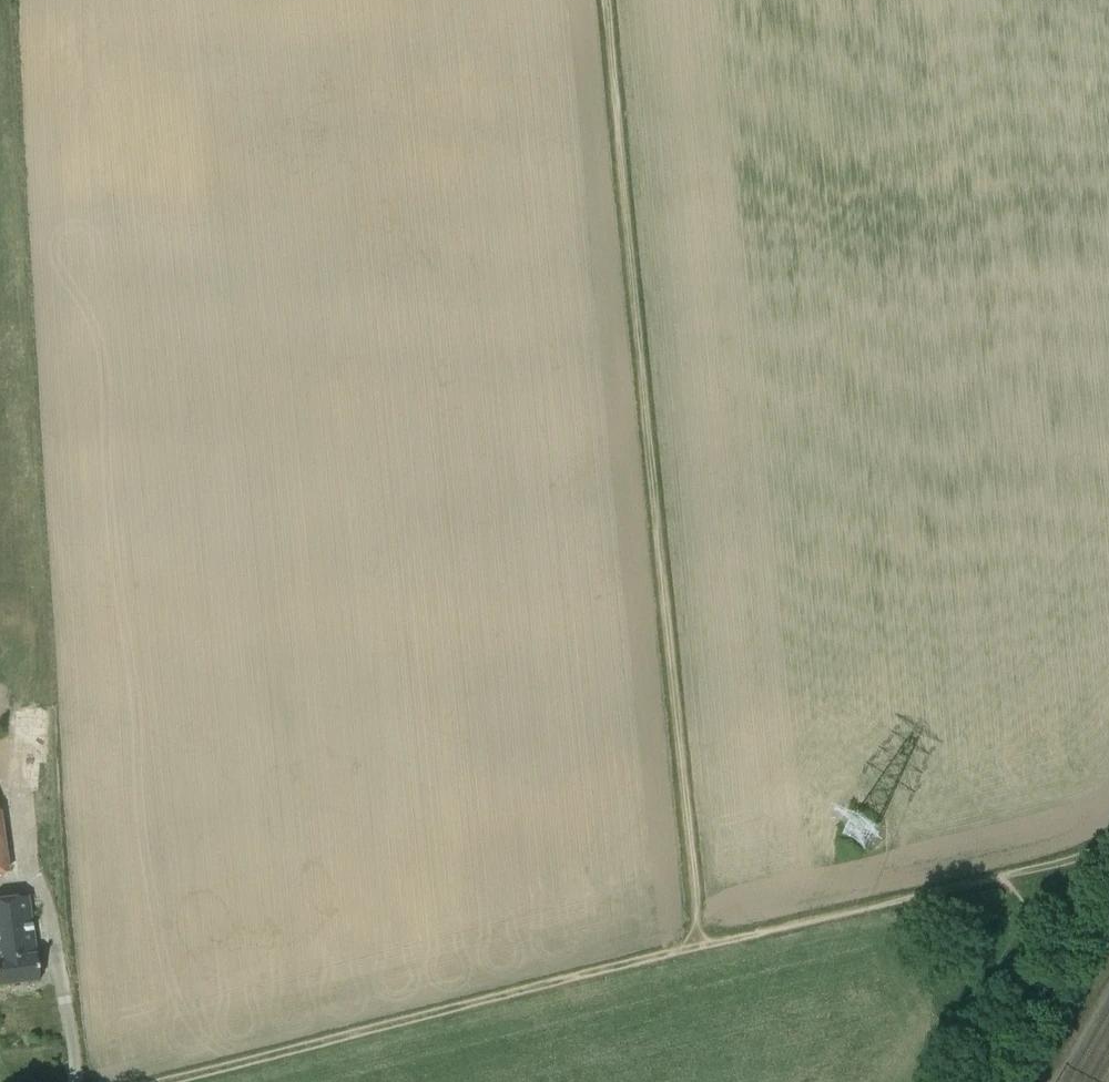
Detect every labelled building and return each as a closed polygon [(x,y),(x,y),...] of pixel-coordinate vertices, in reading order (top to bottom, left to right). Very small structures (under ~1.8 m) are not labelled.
[(39,980),(27,897),(0,901),(0,986),(39,980)]
